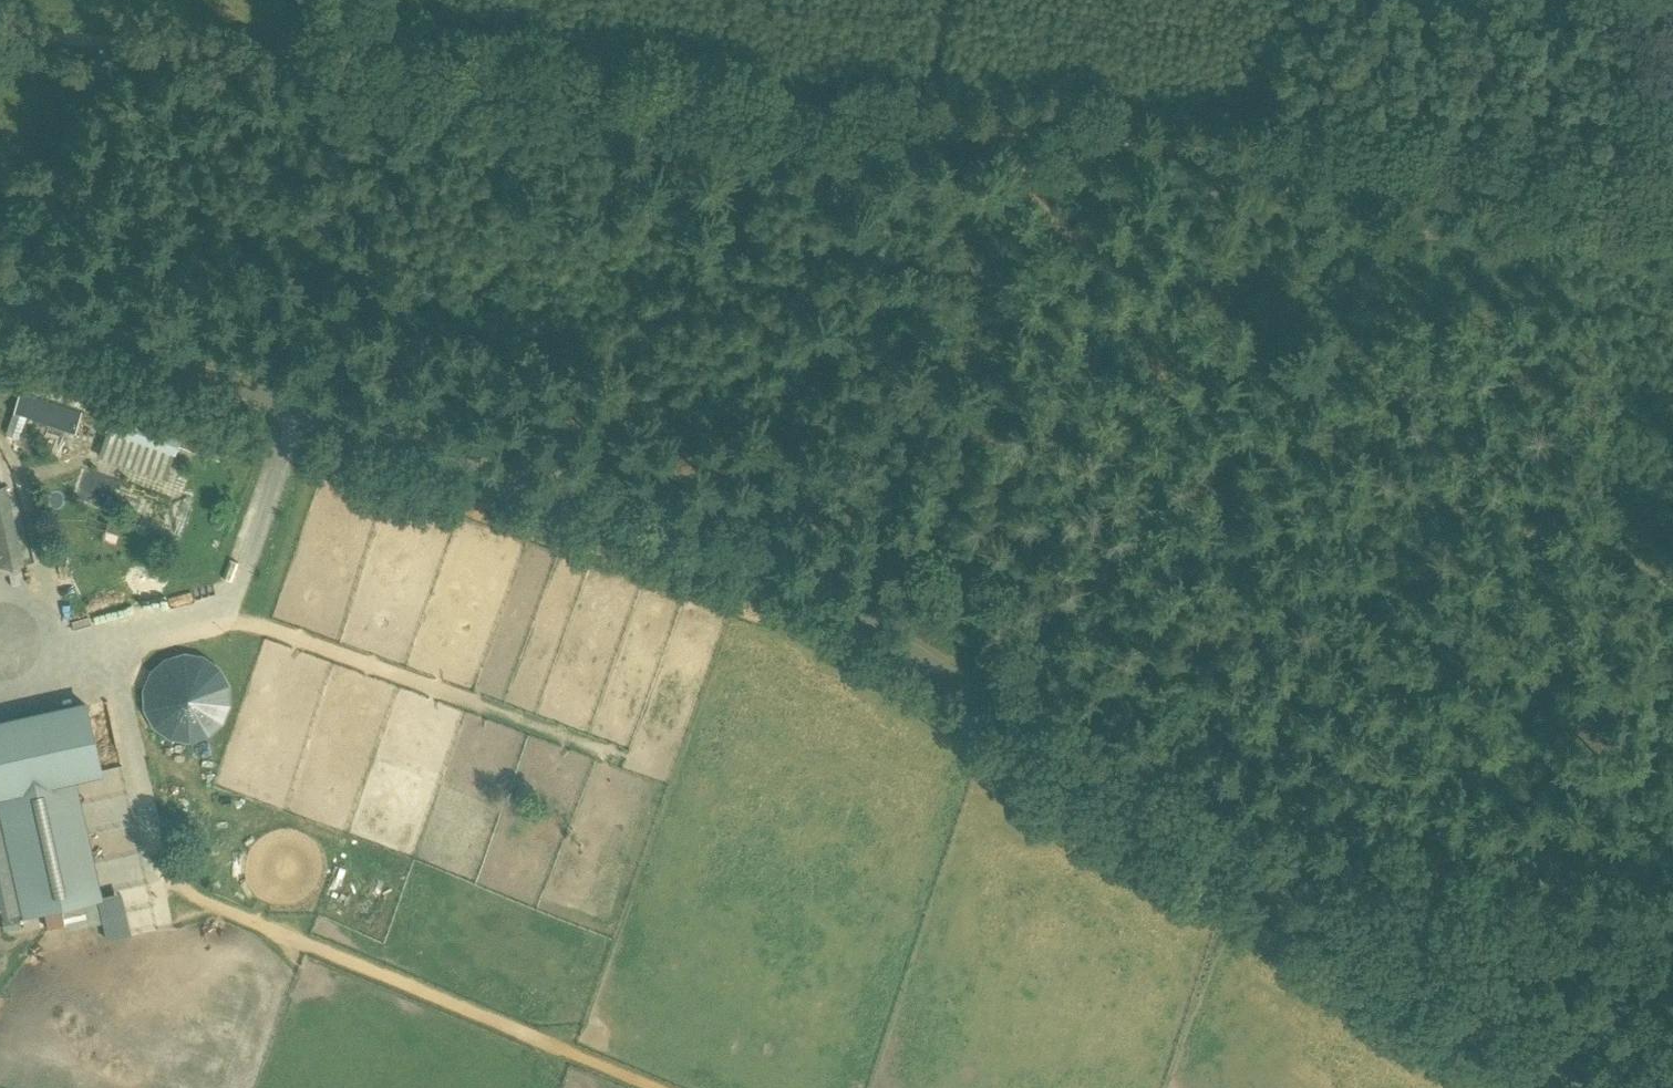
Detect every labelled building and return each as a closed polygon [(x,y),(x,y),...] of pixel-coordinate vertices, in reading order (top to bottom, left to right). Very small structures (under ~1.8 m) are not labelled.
[(81,413),(20,392),(5,434),(19,438),(24,423),(72,439),(81,413)] [(219,459),(228,434),(118,395),(105,431),(173,454),(176,445),(219,459)] [(23,565),(6,486),(0,487),(0,570),(23,565)] [(109,519),(110,543),(135,541),(134,517),(109,519)] [(117,600),(173,595),(170,563),(113,568),(117,600)] [(179,650),(151,667),(140,698),(152,728),(180,744),(212,737),(233,712),(232,679),(211,655),(179,650)] [(76,780),(102,774),(85,700),(0,719),(0,816),(22,917),(43,912),(62,908),(102,899),(76,780)] [(20,912),(0,822),(0,916),(0,917),(20,912)] [(62,908),(43,912),(47,928),(65,924),(62,908)] [(18,916),(6,918),(9,930),(21,927),(18,916)]
